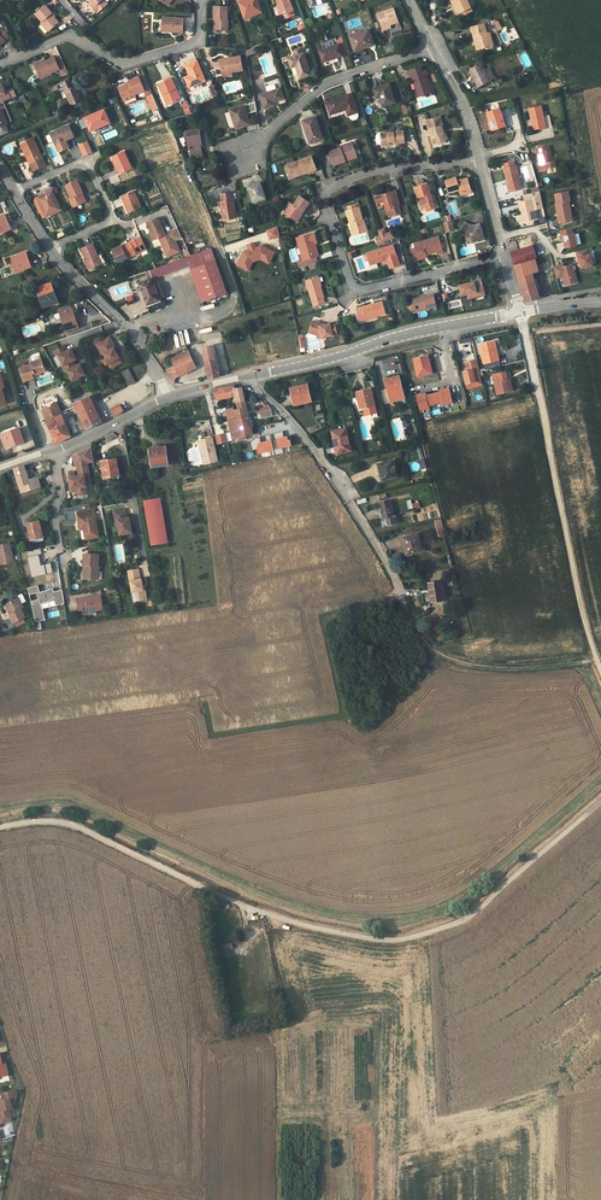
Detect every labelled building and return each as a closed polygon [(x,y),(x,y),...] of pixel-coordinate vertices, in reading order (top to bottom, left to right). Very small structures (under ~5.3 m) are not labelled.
[(92,4),(94,7),(92,8),(97,13),(107,4),(106,2),(104,0),(88,0),(92,4)] [(257,0),(245,0),(239,2),(245,19),(262,13),(257,0)] [(289,0),(276,0),(278,6),(277,7),(280,15),(293,10),(289,0)] [(462,16),(472,11),(467,0),(451,0),(453,4),(455,2),(462,16)] [(455,2),(453,4),(460,17),(462,16),(455,2)] [(59,22),(54,17),(51,14),(52,13),(46,5),(35,14),(42,22),(38,26),(45,34),(59,22)] [(216,19),(216,29),(228,29),(228,19),(227,19),(228,7),(214,6),(214,19),(216,19)] [(377,13),(382,28),(391,25),(399,22),(394,8),(377,13)] [(172,30),(172,32),(183,33),(184,19),(163,17),(162,29),(172,30)] [(502,29),(498,21),(494,23),(498,31),(502,29)] [(471,27),(474,37),(477,36),(480,49),(493,46),(490,33),(487,33),(485,24),(471,27)] [(4,40),(9,37),(2,29),(0,31),(0,35),(4,40)] [(370,44),(374,43),(369,29),(350,36),(354,49),(366,46),(366,47),(371,46),(370,44)] [(342,55),(338,44),(320,51),(324,61),(342,55)] [(246,51),(247,56),(256,52),(255,48),(246,51)] [(311,75),(304,53),(289,58),(292,67),(296,65),(301,78),(311,75)] [(241,56),(231,58),(231,60),(226,60),(226,59),(220,60),(222,73),(232,71),(243,69),(241,56)] [(34,64),(40,76),(50,71),(51,73),(59,70),(60,69),(55,59),(54,57),(46,61),(43,62),(42,61),(34,64)] [(61,57),(55,59),(60,69),(59,70),(61,77),(68,74),(61,57)] [(206,81),(197,60),(185,65),(189,75),(185,77),(189,88),(206,81)] [(478,87),(490,81),(484,70),(481,65),(470,71),(478,87)] [(419,97),(431,93),(425,76),(428,75),(426,70),(422,71),(420,67),(409,70),(419,97)] [(489,68),(484,70),(490,81),(495,78),(489,68)] [(144,75),(139,77),(145,90),(144,90),(147,96),(152,93),(144,75)] [(145,90),(139,77),(129,81),(130,83),(119,88),(126,105),(137,100),(135,94),(144,90),(145,90)] [(165,93),(169,104),(181,100),(172,78),(159,84),(163,94),(165,93)] [(73,87),(70,79),(62,82),(65,90),(65,91),(71,106),(74,105),(75,108),(84,105),(83,101),(77,85),(73,87)] [(283,98),(277,80),(264,85),(267,93),(260,95),(265,109),(274,105),(273,102),(283,98)] [(378,95),(379,98),(382,107),(396,103),(389,83),(373,89),(375,96),(378,95)] [(2,85),(0,85),(0,103),(3,102),(16,96),(13,91),(5,94),(2,85)] [(218,95),(215,86),(210,88),(214,97),(218,95)] [(358,112),(352,94),(326,102),(330,114),(346,108),(348,116),(349,115),(357,113),(358,112)] [(3,102),(0,103),(0,136),(5,134),(2,128),(6,127),(5,126),(11,123),(3,102)] [(244,105),(247,114),(257,111),(255,102),(244,105)] [(244,121),(249,120),(247,114),(244,105),(230,110),(237,128),(245,125),(244,121)] [(545,127),(541,106),(529,109),(531,119),(532,119),(534,130),(545,127)] [(492,124),(494,130),(505,126),(499,109),(487,113),(490,123),(492,122),(493,124),(492,124)] [(88,126),(89,129),(98,125),(99,128),(110,123),(104,110),(85,118),(88,126)] [(302,121),(306,133),(308,133),(311,144),(312,143),(313,146),(316,145),(315,144),(321,142),(320,140),(323,140),(315,117),(302,121)] [(441,127),(443,126),(440,117),(427,121),(432,138),(434,137),(436,143),(447,139),(445,133),(444,133),(441,127)] [(88,126),(85,118),(78,121),(82,129),(88,126)] [(56,145),(59,151),(65,148),(64,145),(67,143),(65,141),(74,137),(68,125),(50,133),(55,143),(64,139),(65,141),(56,145)] [(199,134),(198,128),(183,131),(184,137),(187,137),(189,147),(188,147),(189,149),(189,148),(191,157),(203,154),(202,150),(201,144),(203,144),(201,133),(199,134)] [(395,142),(395,144),(405,143),(403,131),(378,133),(376,136),(377,142),(379,144),(382,144),(382,146),(390,145),(390,143),(395,142)] [(20,143),(28,159),(30,158),(32,163),(30,164),(33,170),(46,164),(33,138),(20,143)] [(92,152),(87,141),(78,145),(83,156),(92,152)] [(350,157),(351,160),(357,157),(352,143),(340,147),(341,148),(329,152),(334,166),(346,162),(345,159),(350,157)] [(537,149),(540,162),(540,164),(539,166),(540,171),(545,170),(547,169),(555,167),(554,161),(552,162),(551,158),(549,146),(537,149)] [(112,157),(117,167),(118,166),(121,173),(131,168),(123,152),(112,157)] [(304,171),(305,174),(316,170),(312,157),(287,165),(291,176),(304,171)] [(504,169),(507,180),(508,180),(511,192),(521,189),(516,166),(515,166),(513,162),(504,164),(505,168),(504,169)] [(112,184),(120,181),(117,174),(109,178),(112,184)] [(459,189),(461,193),(471,190),(467,179),(458,182),(456,178),(446,181),(450,192),(459,189)] [(73,208),(85,202),(81,194),(83,193),(77,180),(65,185),(72,198),(69,199),(73,208)] [(256,202),(256,203),(265,200),(265,198),(266,198),(260,182),(248,186),(253,202),(256,202)] [(424,209),(426,209),(433,206),(435,206),(428,184),(415,188),(418,197),(421,197),(424,209)] [(375,197),(377,203),(384,201),(386,205),(390,217),(408,211),(401,189),(375,197)] [(60,210),(52,191),(37,198),(40,204),(41,204),(47,216),(60,210)] [(128,212),(141,207),(134,191),(122,197),(128,212)] [(532,200),(534,210),(536,209),(538,209),(543,207),(539,191),(532,193),(523,195),(524,201),(532,200)] [(568,191),(558,193),(559,203),(557,204),(556,204),(559,222),(570,220),(569,213),(571,213),(569,201),(570,201),(568,191)] [(237,217),(232,193),(220,195),(222,202),(218,202),(219,208),(221,208),(223,220),(237,217)] [(291,203),(287,209),(290,211),(287,215),(292,218),(293,217),(298,220),(301,216),(299,214),(300,212),(302,214),(310,203),(300,196),(293,205),(291,203)] [(521,222),(538,218),(536,209),(534,210),(532,200),(524,201),(519,202),(521,211),(522,211),(523,215),(520,216),(521,222)] [(347,211),(350,223),(352,223),(356,235),(367,231),(363,219),(362,219),(359,207),(356,208),(347,211)] [(11,229),(6,217),(4,218),(3,215),(0,216),(0,234),(11,229)] [(147,223),(154,240),(159,237),(165,235),(158,218),(147,223)] [(451,221),(443,223),(446,232),(454,230),(451,221)] [(472,239),(473,242),(484,239),(480,224),(472,226),(466,223),(461,231),(465,233),(467,238),(470,238),(472,239)] [(276,228),(267,230),(269,239),(279,236),(276,228)] [(572,228),(561,230),(562,236),(563,236),(565,242),(566,247),(577,244),(575,233),(573,234),(572,228)] [(384,229),(378,231),(380,237),(382,243),(392,239),(390,233),(386,234),(384,229)] [(165,235),(159,237),(167,257),(180,251),(175,240),(181,237),(178,230),(166,235),(165,235)] [(297,238),(299,243),(301,243),(304,253),(302,253),(304,260),(305,260),(307,266),(308,266),(310,265),(318,262),(317,257),(312,240),(316,238),(314,233),(297,238)] [(414,244),(415,248),(417,253),(414,254),(416,261),(425,258),(423,255),(426,254),(427,255),(437,252),(437,254),(443,252),(438,236),(414,244)] [(141,237),(130,242),(131,243),(122,248),(122,246),(121,246),(112,249),(118,262),(146,249),(141,237)] [(254,243),(248,245),(249,250),(244,252),(237,265),(247,270),(252,262),(260,259),(268,263),(274,252),(261,246),(255,248),(254,243)] [(86,260),(90,269),(101,264),(92,244),(81,249),(86,260)] [(400,265),(393,245),(367,253),(370,261),(371,265),(377,263),(387,260),(390,268),(400,265)] [(514,265),(535,259),(537,258),(533,245),(510,252),(514,265)] [(212,248),(192,255),(195,263),(196,267),(207,300),(227,293),(212,248)] [(578,257),(580,257),(581,263),(582,268),(593,265),(591,254),(589,254),(588,249),(577,251),(578,257)] [(349,253),(351,259),(358,257),(355,251),(349,253)] [(26,252),(11,257),(17,272),(31,267),(26,252)] [(152,278),(157,277),(195,263),(192,255),(191,256),(149,270),(152,278)] [(535,259),(514,265),(521,286),(525,302),(540,298),(532,274),(538,272),(539,271),(535,259)] [(371,265),(370,261),(365,262),(368,270),(378,267),(377,263),(371,265)] [(578,282),(573,264),(564,267),(561,268),(560,266),(554,268),(557,279),(563,277),(565,286),(578,282)] [(161,299),(152,278),(139,283),(147,305),(161,299)] [(324,298),(320,286),(319,286),(317,278),(306,281),(314,306),(324,303),(323,298),(324,298)] [(485,295),(483,286),(477,287),(476,286),(475,281),(459,285),(462,296),(467,294),(469,299),(485,295)] [(51,283),(36,288),(43,307),(57,302),(52,289),(53,289),(51,283)] [(434,294),(424,296),(424,299),(414,301),(416,310),(416,311),(437,307),(434,294)] [(416,310),(414,301),(409,302),(408,307),(411,311),(416,310)] [(383,302),(374,304),(374,306),(372,306),(372,304),(357,308),(358,314),(363,312),(365,320),(386,314),(383,302)] [(72,308),(60,313),(66,331),(78,327),(72,308)] [(335,322),(324,324),(320,326),(320,323),(313,321),(309,333),(319,336),(322,335),(323,338),(337,334),(335,322)] [(179,335),(175,335),(175,346),(189,346),(189,332),(179,332),(179,335)] [(110,336),(96,344),(102,355),(104,354),(107,359),(108,358),(111,364),(110,364),(112,368),(119,364),(116,359),(120,357),(117,352),(114,348),(116,347),(116,346),(110,336)] [(495,351),(493,342),(479,345),(484,364),(499,360),(497,350),(495,351)] [(65,345),(53,351),(56,356),(59,355),(63,365),(62,366),(65,371),(68,370),(71,377),(74,376),(76,379),(85,374),(82,366),(78,368),(76,366),(74,360),(76,359),(72,351),(68,353),(67,351),(65,345)] [(208,347),(203,348),(205,361),(216,359),(214,346),(208,347)] [(174,366),(192,358),(188,350),(171,358),(174,366)] [(432,373),(428,355),(414,358),(418,376),(432,373)] [(192,358),(174,366),(166,370),(170,380),(196,367),(192,358)] [(36,372),(37,373),(45,370),(41,359),(30,363),(31,364),(19,368),(24,381),(33,378),(32,375),(32,374),(36,372)] [(216,359),(205,361),(210,379),(220,376),(216,359)] [(463,372),(466,384),(471,383),(472,388),(483,386),(477,360),(465,362),(467,371),(463,372)] [(128,368),(122,372),(129,385),(135,382),(128,368)] [(508,380),(506,372),(493,375),(497,394),(512,391),(510,380),(508,380)] [(56,374),(35,379),(37,385),(57,380),(56,374)] [(404,398),(399,376),(387,379),(389,388),(388,388),(391,401),(404,398)] [(311,401),(307,384),(291,388),(295,405),(311,401)] [(235,396),(234,388),(234,386),(214,391),(216,400),(235,396)] [(227,416),(231,432),(251,427),(242,387),(234,388),(235,396),(236,398),(232,399),(233,402),(237,402),(238,409),(233,410),(232,406),(226,407),(227,413),(227,416)] [(422,394),(417,395),(420,410),(429,408),(429,405),(443,401),(443,405),(452,403),(449,388),(444,389),(440,390),(441,392),(434,394),(427,395),(426,393),(422,394)] [(361,402),(362,408),(365,408),(366,415),(377,413),(371,389),(357,392),(359,402),(361,402)] [(44,403),(41,405),(47,420),(56,442),(72,436),(62,414),(54,394),(43,399),(44,403)] [(89,396),(87,397),(75,403),(78,411),(83,409),(87,417),(82,419),(86,428),(102,421),(93,403),(92,400),(89,396)] [(111,409),(114,415),(124,410),(120,404),(111,409)] [(272,411),(269,406),(256,409),(257,414),(260,414),(261,418),(273,416),(271,411),(272,411)] [(87,417),(83,409),(78,411),(82,419),(87,417)] [(1,434),(6,447),(25,440),(20,427),(19,428),(1,434)] [(253,434),(251,427),(231,432),(233,439),(239,437),(240,441),(247,439),(246,436),(253,434)] [(336,436),(338,443),(340,453),(351,450),(346,428),(332,431),(334,437),(336,436)] [(259,453),(271,450),(272,456),(284,453),(283,447),(291,445),(290,440),(288,440),(287,436),(284,437),(283,431),(265,435),(266,442),(261,443),(260,437),(256,438),(250,442),(252,450),(258,449),(259,453)] [(224,434),(215,436),(217,444),(226,442),(224,434)] [(212,438),(201,440),(204,453),(202,453),(204,464),(217,461),(212,438)] [(165,445),(150,448),(153,467),(169,465),(165,445)] [(88,462),(94,461),(92,446),(74,454),(76,464),(78,464),(78,463),(88,462)] [(117,458),(101,461),(104,477),(120,474),(117,458)] [(382,480),(397,476),(393,460),(378,464),(382,480)] [(88,462),(78,463),(78,464),(80,475),(76,476),(75,472),(71,473),(69,475),(72,490),(77,489),(77,491),(81,495),(85,494),(88,490),(87,486),(86,482),(91,481),(88,462)] [(31,489),(28,480),(23,465),(14,468),(22,492),(31,489)] [(28,480),(31,489),(40,486),(38,477),(28,480)] [(160,498),(144,501),(151,544),(167,541),(160,498)] [(379,502),(382,513),(383,517),(381,517),(383,526),(398,523),(396,515),(394,516),(390,500),(379,502)] [(95,510),(78,512),(80,526),(84,525),(85,529),(86,539),(99,537),(95,510)] [(127,510),(114,511),(116,525),(119,525),(120,534),(133,532),(130,518),(128,518),(127,510)] [(437,528),(444,527),(442,519),(435,520),(437,528)] [(39,521),(27,524),(31,539),(43,536),(39,521)] [(408,554),(422,551),(418,534),(403,537),(405,545),(406,545),(408,554)] [(1,556),(3,564),(14,562),(9,543),(0,546),(0,556),(1,556)] [(43,553),(41,547),(26,551),(27,557),(32,578),(47,574),(45,564),(43,564),(42,565),(41,562),(40,554),(43,553)] [(84,578),(96,579),(96,571),(100,571),(100,566),(99,566),(100,555),(85,554),(84,565),(85,565),(87,565),(86,569),(85,569),(84,578)] [(45,564),(47,574),(53,572),(51,563),(45,564)] [(144,591),(143,587),(142,581),(141,581),(140,571),(129,573),(131,583),(133,594),(135,594),(137,601),(147,599),(146,591),(144,591)] [(441,581),(428,583),(431,604),(432,601),(444,600),(441,581)] [(51,588),(39,591),(37,585),(27,587),(29,594),(37,592),(38,599),(30,601),(35,621),(43,619),(41,608),(40,604),(48,602),(54,600),(55,605),(64,603),(62,589),(52,591),(51,588)] [(101,595),(77,598),(78,607),(83,606),(83,608),(84,614),(89,613),(89,609),(94,609),(96,610),(103,609),(101,595)] [(19,598),(7,604),(12,613),(10,614),(14,622),(25,617),(24,615),(22,609),(24,608),(19,598)] [(449,623),(447,617),(437,621),(439,625),(449,623)] [(9,1075),(6,1064),(2,1065),(0,1054),(0,1077),(9,1075)] [(2,1114),(3,1116),(11,1114),(10,1110),(13,1109),(11,1103),(14,1102),(15,1103),(18,1093),(16,1090),(2,1093),(4,1101),(0,1102),(0,1112),(2,1114)] [(3,1116),(4,1122),(11,1121),(12,1118),(11,1114),(3,1116)]
